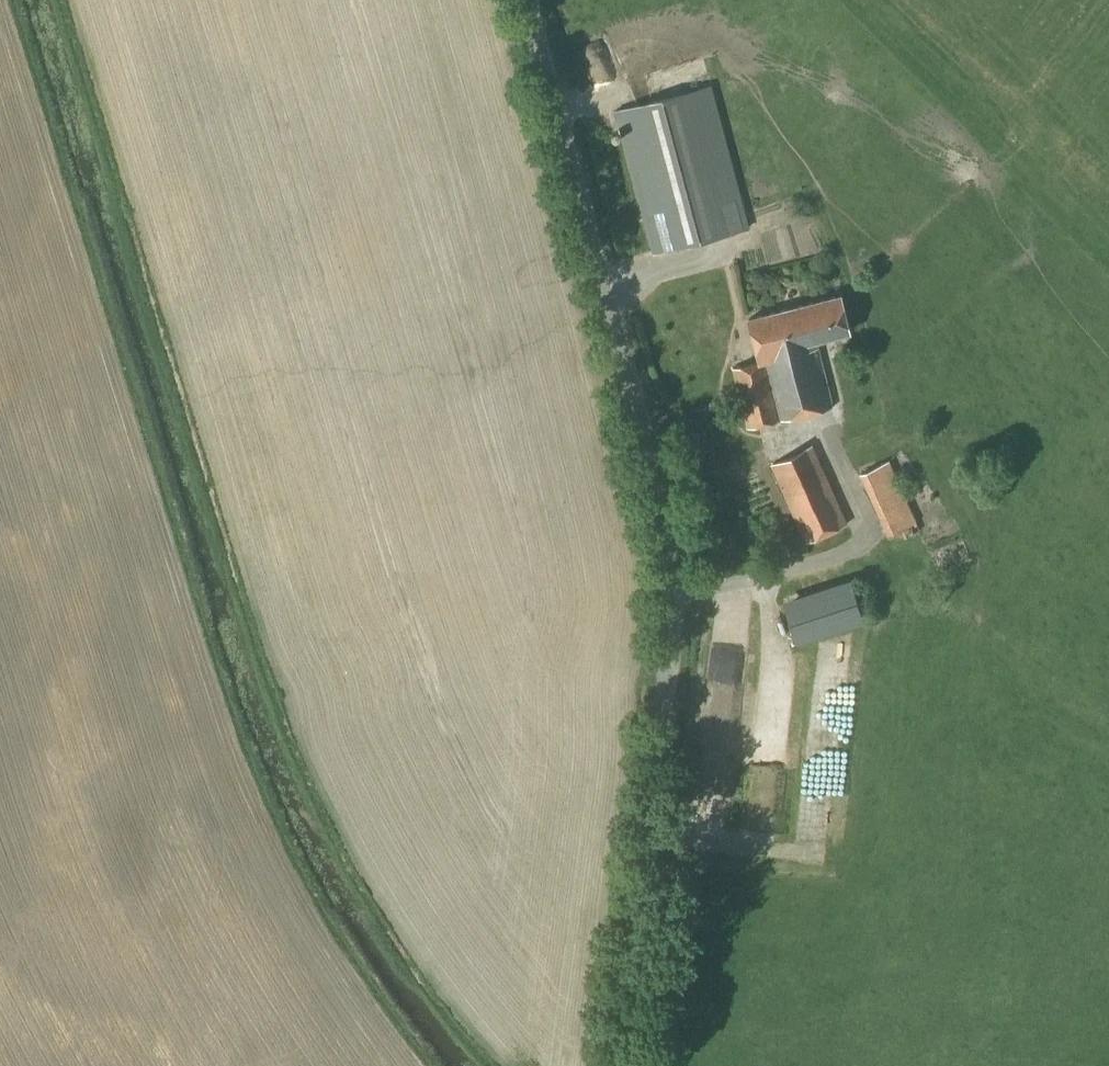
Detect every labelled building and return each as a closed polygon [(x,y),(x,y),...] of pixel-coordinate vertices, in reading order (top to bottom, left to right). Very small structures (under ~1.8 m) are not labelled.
[(653,254),(725,234),(750,228),(712,85),(687,92),(615,111),(653,254)] [(748,428),(832,407),(818,347),(816,341),(849,332),(840,296),(749,319),(759,362),(733,368),(748,428)] [(807,543),(847,524),(812,446),(772,465),(807,543)] [(898,458),(867,472),(894,536),(926,522),(898,458)] [(797,645),(865,622),(851,579),(783,601),(797,645)]
